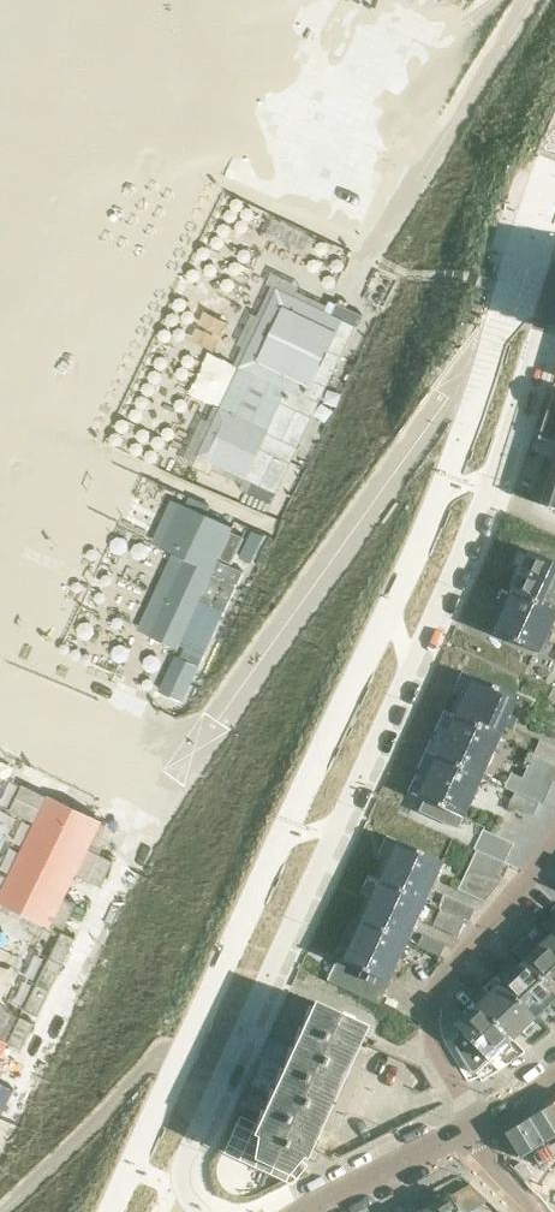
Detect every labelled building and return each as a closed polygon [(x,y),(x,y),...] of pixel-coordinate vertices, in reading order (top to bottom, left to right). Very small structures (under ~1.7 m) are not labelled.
[(320,58),(339,9),(325,4),(305,52),(320,58)] [(424,105),(368,73),(337,128),(393,160),(424,105)] [(325,355),(274,333),(219,457),(253,472),(259,458),(296,474),(374,297),(355,288),(325,355)] [(554,400),(542,436),(554,441),(554,400)] [(247,534),(192,505),(166,556),(187,567),(150,636),(203,664),(243,588),(224,578),(247,534)] [(554,610),(554,563),(532,552),(514,591),(554,610)] [(554,616),(554,610),(514,591),(495,632),(539,652),(545,638),(546,639),(551,629),(549,628),(554,616)] [(456,716),(500,736),(505,724),(507,724),(512,713),(510,713),(518,696),(475,677),(456,716)] [(492,753),(500,736),(456,716),(438,756),(482,776),(487,764),(489,764),(494,754),(492,753)] [(534,752),(554,761),(554,746),(540,739),(534,752)] [(534,752),(527,768),(553,780),(554,775),(554,761),(534,752)] [(474,793),(482,776),(438,756),(420,796),(463,817),(469,803),(470,804),(475,793),(474,793)] [(515,791),(538,801),(544,789),(521,779),(515,791)] [(533,814),(538,801),(515,791),(510,804),(533,814)] [(450,824),(455,814),(425,801),(420,810),(450,824)] [(41,813),(30,837),(54,849),(20,920),(0,910),(0,948),(58,976),(119,849),(41,813)] [(476,850),(504,861),(513,843),(483,829),(474,848),(476,850)] [(380,881),(424,901),(430,888),(431,889),(436,879),(435,878),(443,860),(399,841),(380,881)] [(505,862),(504,861),(476,850),(471,861),(503,876),(509,864),(505,862)] [(503,876),(471,861),(458,888),(484,900),(503,876)] [(416,918),(424,901),(380,881),(362,920),(406,940),(411,929),(413,929),(418,919),(416,918)] [(439,908),(440,908),(465,920),(467,921),(473,907),(444,893),(439,908)] [(465,920),(440,908),(433,924),(457,936),(465,920)] [(398,957),(406,940),(362,920),(343,961),(338,958),(328,980),(378,1003),(389,981),(387,981),(393,968),(395,969),(400,958),(398,957)] [(441,956),(446,944),(423,934),(418,945),(441,956)] [(548,939),(525,961),(554,992),(554,947),(548,939)] [(554,998),(554,992),(525,961),(502,983),(535,1017),(554,998)] [(480,1004),(512,1039),(535,1017),(502,983),(480,1004)] [(290,1174),(304,1156),(308,1158),(370,1026),(319,1003),(258,1135),(262,1137),(258,1159),(290,1174)] [(490,1060),(512,1039),(480,1004),(467,1017),(457,1007),(442,1008),(441,1010),(441,1014),(440,1018),(440,1020),(441,1024),(441,1028),(442,1032),(443,1038),(449,1036),(469,1072),(476,1073),(490,1060)] [(15,1065),(0,1059),(0,1105),(15,1065)] [(426,1211),(469,1211),(487,1201),(485,1198),(470,1184),(426,1211)]
